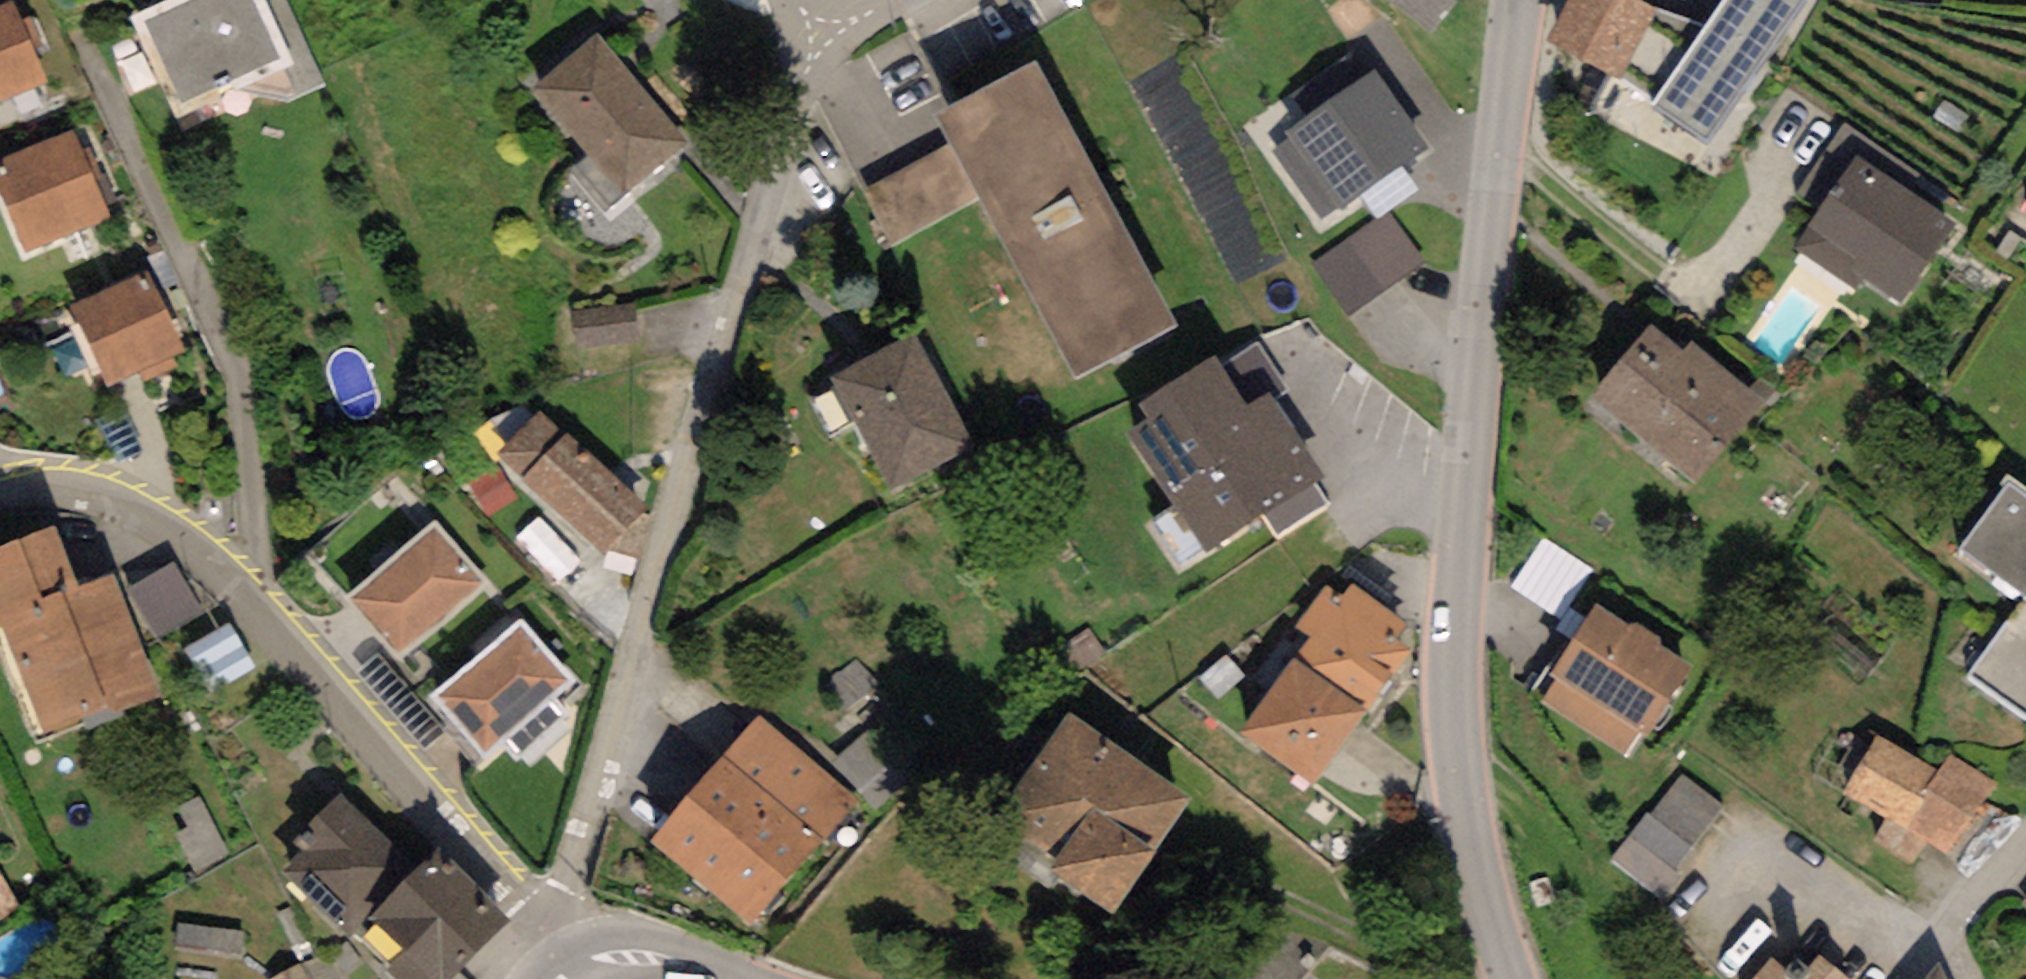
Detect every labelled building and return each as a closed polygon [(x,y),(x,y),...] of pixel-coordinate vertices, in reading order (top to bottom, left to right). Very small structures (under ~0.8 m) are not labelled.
[(231,0),(205,0),(114,45),(160,138),(272,83),(231,0)] [(1451,0),(1384,0),(1429,37),(1456,4),(1451,0)] [(1636,0),(1568,0),(1549,40),(1621,81),(1656,102),(1650,108),(1708,146),(1802,0),(1721,0),(1700,26),(1656,11),(1636,0)] [(0,25),(0,121),(35,106),(0,25)] [(611,211),(675,161),(585,47),(521,97),(611,211)] [(1037,64),(938,116),(952,143),(981,197),(1077,379),(1176,325),(1037,64)] [(1374,70),(1286,132),(1293,142),(1276,154),(1322,219),(1340,207),(1343,211),(1430,149),(1374,70)] [(1797,197),(1818,211),(1792,249),(1856,291),(1864,278),(1904,303),(1956,224),(1907,193),(1921,172),(1845,123),(1797,197)] [(981,197),(952,143),(864,190),(893,244),(981,197)] [(89,231),(52,145),(0,168),(0,244),(9,266),(89,231)] [(1425,266),(1388,210),(1309,263),(1346,318),(1425,266)] [(172,377),(136,291),(49,327),(84,413),(172,377)] [(619,320),(548,328),(553,366),(623,358),(619,320)] [(1764,403),(1691,341),(1682,352),(1649,325),(1590,393),(1696,483),(1764,403)] [(916,334),(828,380),(851,424),(856,422),(893,492),(977,448),(916,334)] [(1259,343),(1221,365),(1246,406),(1269,392),(1275,402),(1290,394),(1259,343)] [(1221,365),(1216,358),(1136,407),(1146,423),(1130,433),(1205,553),(1263,517),(1314,485),(1323,480),(1275,402),(1269,392),(1246,406),(1221,365)] [(526,419),(476,474),(584,572),(635,517),(526,419)] [(2010,481),(1958,552),(2024,598),(1968,677),(2025,721),(2025,492),(2010,481)] [(1328,507),(1314,485),(1263,517),(1276,539),(1328,507)] [(471,600),(417,535),(328,607),(382,673),(471,600)] [(0,553),(0,727),(14,760),(145,702),(96,592),(67,605),(36,537),(0,553)] [(1553,547),(1520,592),(1565,624),(1598,579),(1553,547)] [(1407,625),(1352,587),(1345,598),(1324,584),(1295,625),(1312,637),(1297,655),(1369,709),(1410,651),(1396,641),(1407,625)] [(1631,627),(1595,604),(1548,677),(1555,682),(1542,702),(1625,756),(1641,732),(1646,735),(1691,665),(1656,642),(1659,637),(1635,621),(1631,627)] [(557,696),(500,635),(415,715),(471,775),(557,696)] [(1312,786),(1369,709),(1297,655),(1240,733),(1312,786)] [(1192,799),(1068,714),(997,817),(1058,859),(1050,871),(1113,914),(1192,799)] [(850,805),(735,716),(626,858),(741,946),(850,805)] [(1934,772),(1877,737),(1845,793),(1886,816),(1872,841),(1910,865),(1926,840),(1945,852),(1998,786),(1950,755),(1934,772)] [(1682,777),(1651,817),(1646,813),(1609,859),(1663,900),(1683,875),(1676,870),(1724,809),(1682,777)] [(258,879),(334,954),(396,892),(320,817),(258,879)] [(26,914),(0,865),(0,927),(26,914)] [(497,943),(417,869),(396,892),(334,954),(359,978),(463,978),(497,943)] [(1819,955),(1797,978),(1846,978),(1819,955)] [(1285,958),(1268,978),(1311,978),(1285,958)] [(1772,958),(1753,978),(1795,978),(1772,958)] [(1940,963),(1927,978),(1947,978),(1940,963)]
